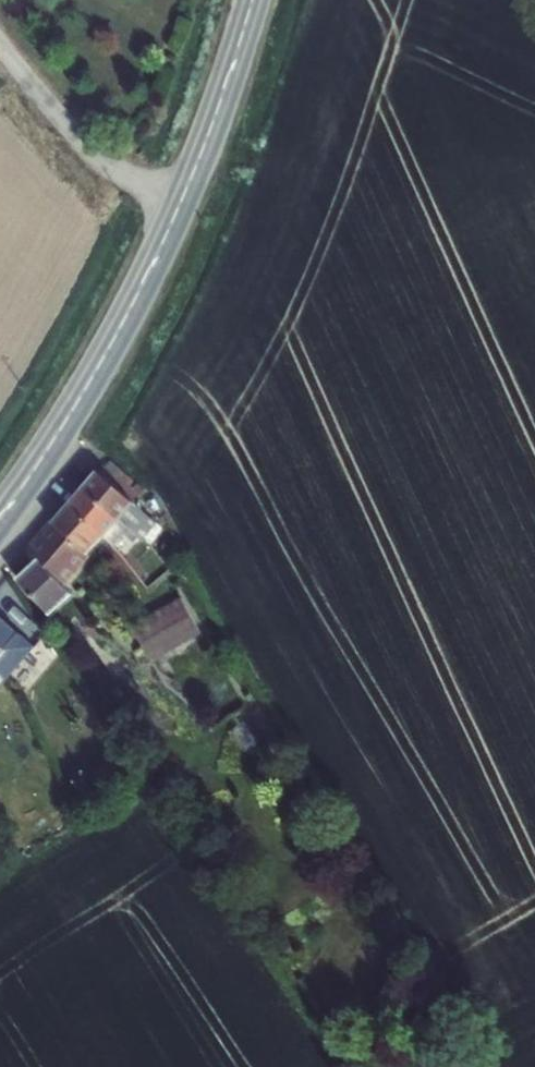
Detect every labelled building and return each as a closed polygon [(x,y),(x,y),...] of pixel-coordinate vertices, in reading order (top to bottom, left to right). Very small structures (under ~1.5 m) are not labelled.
[(155,523),(132,502),(138,494),(126,486),(131,480),(110,462),(98,472),(83,489),(128,530),(141,540),(155,523)] [(114,547),(128,530),(83,489),(69,506),(104,538),(114,547)] [(89,556),(104,538),(69,506),(53,524),(89,556)] [(67,597),(60,589),(89,556),(53,524),(29,552),(35,560),(15,577),(43,614),(67,597)] [(178,599),(133,629),(153,660),(199,630),(178,599)] [(21,645),(11,636),(14,631),(7,624),(1,631),(0,630),(0,675),(1,675),(5,677),(19,660),(13,655),(21,645)]
